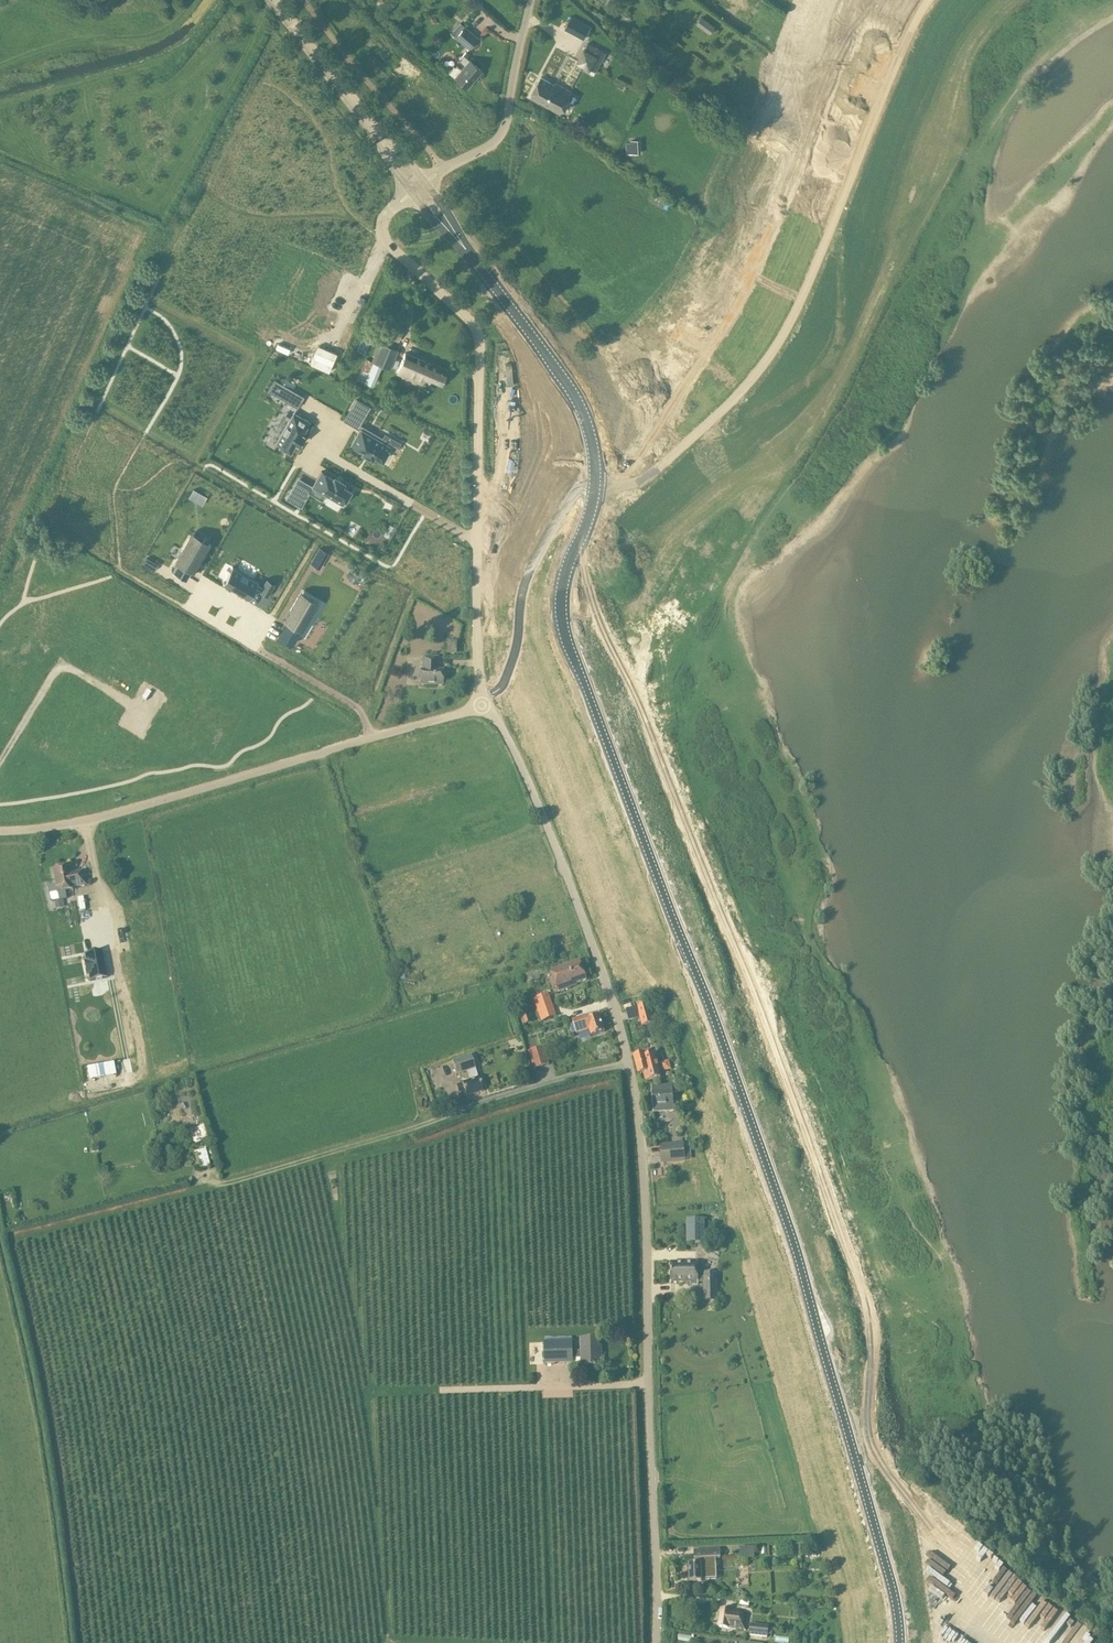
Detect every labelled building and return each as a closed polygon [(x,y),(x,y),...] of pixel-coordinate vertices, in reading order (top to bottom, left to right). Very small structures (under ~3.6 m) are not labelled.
[(711,33),(716,26),(703,16),(698,22),(711,33)] [(455,37),(469,49),(479,38),(465,25),(455,37)] [(596,71),(606,52),(588,42),(585,49),(584,48),(577,62),(590,69),(591,68),(596,71)] [(644,55),(661,67),(666,60),(649,48),(644,55)] [(453,66),(449,72),(455,77),(455,78),(466,88),(475,77),(481,70),(464,54),(459,60),(466,66),(462,70),(457,66),(453,66)] [(531,96),(560,111),(571,91),(555,83),(555,84),(541,77),(531,96)] [(303,319),(296,335),(305,340),(308,334),(315,337),(320,326),(322,327),(326,318),(324,317),(329,307),(328,306),(318,301),(323,289),(334,294),(335,294),(339,284),(312,271),(307,282),(311,283),(296,316),(303,319)] [(390,321),(383,334),(398,342),(404,328),(390,321)] [(366,357),(357,379),(374,386),(382,365),(390,368),(398,349),(380,341),(372,360),(366,357)] [(414,379),(423,383),(425,377),(441,384),(447,371),(431,364),(405,352),(397,371),(404,374),(414,379)] [(280,397),(298,407),(304,397),(286,387),(280,397)] [(356,399),(351,409),(364,417),(370,407),(356,399)] [(277,442),(281,445),(290,451),(295,442),(298,444),(303,435),(302,434),(309,422),(294,413),(277,442)] [(373,455),(382,460),(387,451),(387,450),(389,446),(360,429),(351,444),(363,451),(362,453),(371,458),(373,455)] [(321,471),(312,486),(342,504),(344,499),(345,500),(350,490),(342,485),(343,482),(334,477),(333,478),(321,471)] [(304,496),(291,488),(286,498),(298,505),(304,496)] [(176,561),(172,569),(186,578),(191,570),(194,572),(207,548),(206,548),(189,538),(176,561)] [(316,554),(323,559),(327,552),(320,548),(316,554)] [(323,559),(316,554),(312,561),(319,566),(323,559)] [(147,557),(143,564),(155,570),(158,564),(158,563),(147,557)] [(223,582),(248,597),(254,586),(260,590),(259,591),(268,596),(275,583),(267,578),(263,585),(258,582),(259,581),(232,566),(232,567),(233,567),(225,582),(223,582)] [(286,621),(279,635),(293,643),(301,630),(315,607),(298,597),(297,597),(284,620),(286,621)] [(443,671),(437,670),(438,658),(423,658),(423,670),(421,670),(420,685),(443,686),(443,671)] [(56,885),(48,886),(50,900),(53,901),(67,899),(65,890),(72,889),(72,887),(85,885),(83,871),(69,873),(68,866),(53,869),(56,885)] [(86,961),(84,962),(87,975),(89,974),(90,981),(107,978),(102,952),(85,955),(86,961)] [(586,980),(579,961),(552,971),(560,990),(586,980)] [(556,1016),(549,994),(547,994),(535,999),(542,1020),(556,1016)] [(638,1007),(643,1027),(655,1023),(650,1004),(638,1007)] [(522,1018),(524,1025),(534,1022),(531,1015),(522,1018)] [(577,1034),(590,1030),(592,1036),(605,1032),(600,1015),(587,1020),(586,1017),(573,1021),(577,1034)] [(529,1052),(534,1069),(550,1065),(545,1047),(529,1052)] [(661,1077),(655,1054),(646,1056),(645,1053),(634,1056),(639,1074),(645,1073),(647,1081),(661,1077)] [(483,1092),(479,1078),(478,1078),(471,1055),(452,1061),(457,1075),(467,1072),(469,1081),(462,1083),(457,1085),(458,1091),(464,1089),(466,1097),(483,1092)] [(678,1084),(652,1086),(653,1092),(654,1105),(654,1111),(674,1110),(673,1091),(678,1091),(678,1084)] [(691,1148),(684,1148),(684,1142),(661,1144),(662,1163),(686,1161),(686,1160),(692,1159),(691,1148)] [(206,1150),(194,1153),(199,1169),(210,1166),(206,1150)] [(705,1219),(687,1219),(687,1243),(696,1243),(696,1245),(705,1245),(705,1219)] [(698,1282),(698,1262),(671,1262),(672,1282),(698,1282)] [(705,1273),(704,1300),(717,1300),(717,1273),(705,1273)] [(574,1364),(573,1358),(582,1358),(582,1365),(601,1364),(601,1350),(599,1350),(598,1339),(582,1339),(582,1351),(573,1351),(573,1341),(545,1342),(546,1365),(574,1364)] [(909,1485),(906,1489),(917,1496),(920,1492),(909,1485)] [(912,1519),(922,1524),(921,1527),(933,1534),(937,1527),(914,1514),(912,1519)] [(695,1564),(689,1564),(690,1581),(702,1581),(702,1579),(703,1579),(717,1578),(716,1563),(716,1558),(721,1558),(721,1550),(694,1551),(695,1559),(695,1564)] [(1004,1612),(1021,1578),(1012,1574),(996,1609),(1004,1612)] [(1091,1638),(1069,1614),(1058,1625),(1055,1609),(1050,1610),(1048,1600),(1034,1591),(1028,1600),(1023,1594),(1025,1602),(1018,1604),(1023,1608),(1020,1613),(1024,1618),(1017,1629),(1023,1637),(1032,1635),(1033,1641),(1043,1639),(1045,1635),(1051,1634),(1052,1638),(1057,1631),(1063,1630),(1062,1626),(1066,1625),(1054,1642),(1079,1642),(1081,1640),(1091,1638)] [(722,1609),(719,1627),(740,1630),(746,1631),(747,1623),(744,1623),(745,1614),(742,1613),(742,1611),(722,1609)] [(749,1639),(768,1641),(769,1626),(751,1624),(749,1639)]
